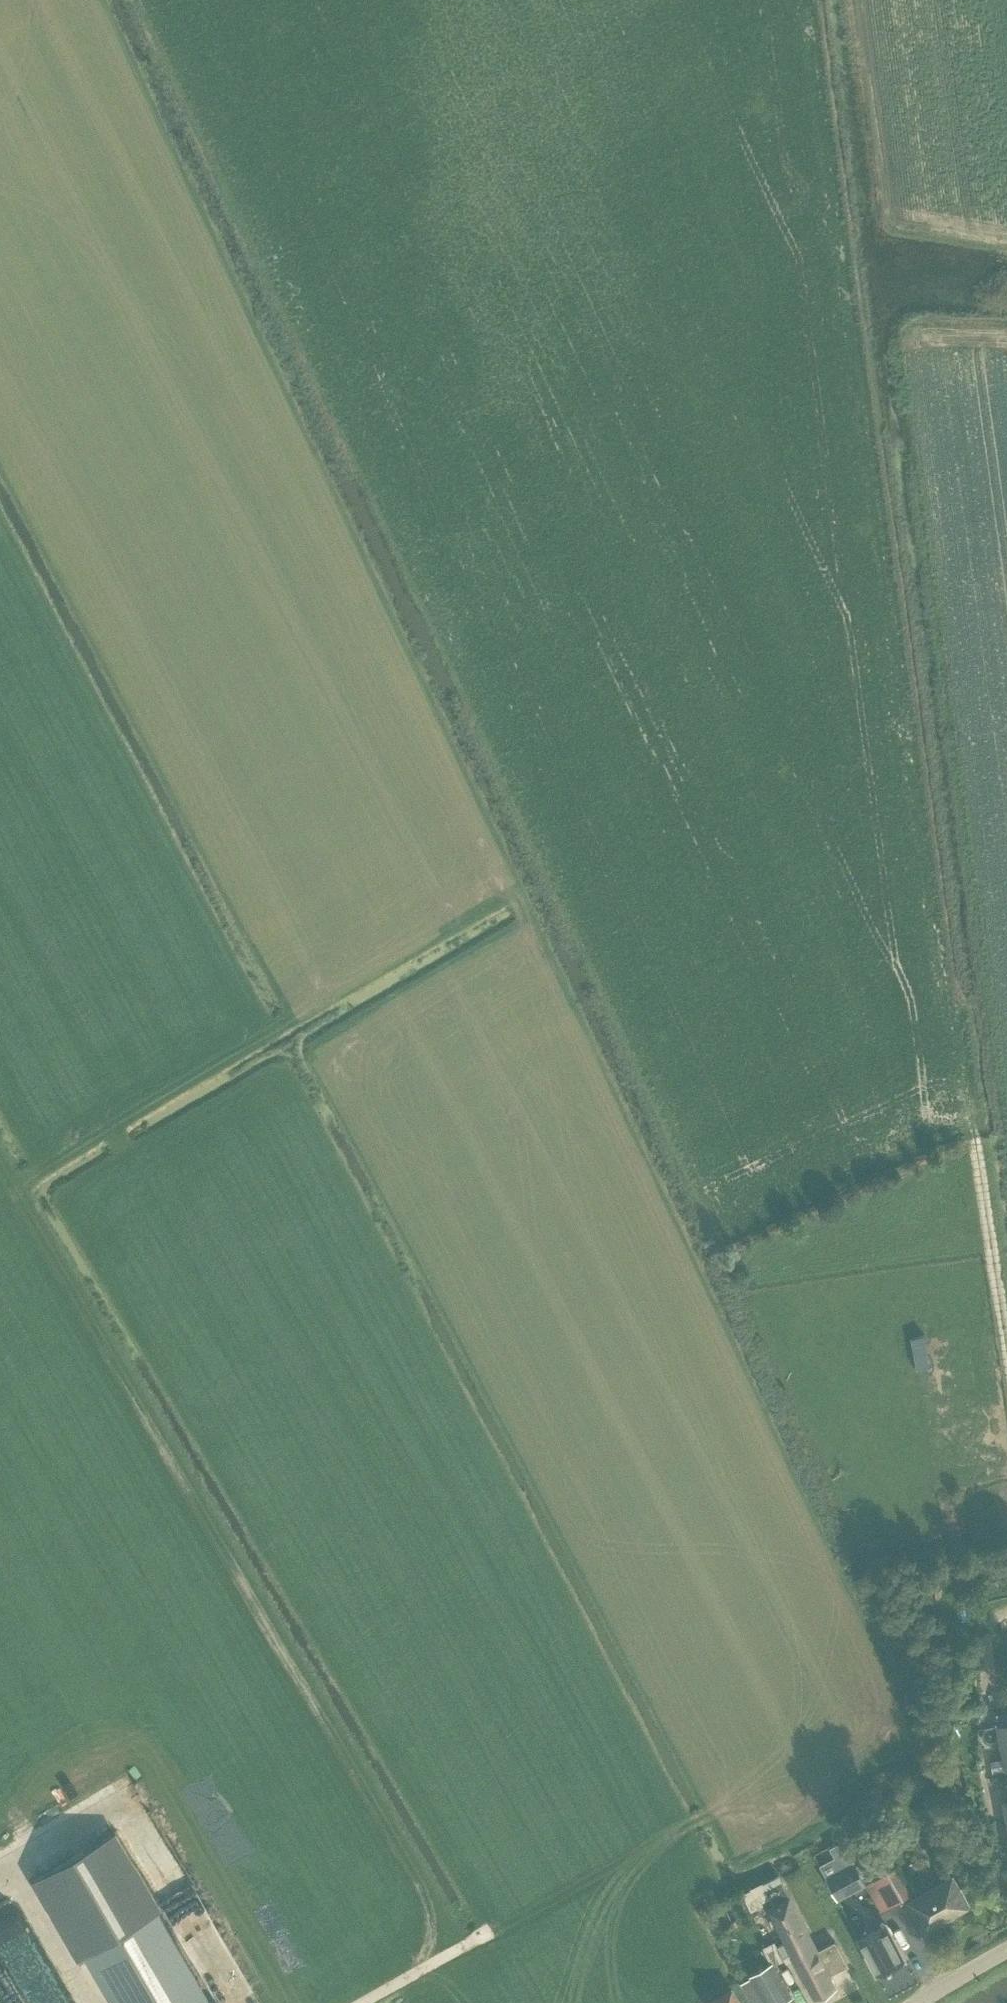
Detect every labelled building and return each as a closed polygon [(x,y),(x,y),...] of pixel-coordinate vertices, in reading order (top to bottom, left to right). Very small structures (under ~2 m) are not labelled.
[(1006,1772),(1006,1723),(997,1725),(1006,1772)] [(155,1916),(159,1914),(114,1835),(36,1880),(82,1959),(87,1956),(114,2002),(205,2002),(155,1916)] [(911,1894),(896,1866),(889,1855),(876,1862),(883,1874),(867,1882),(866,1883),(867,1885),(881,1912),(911,1894)] [(867,1882),(865,1879),(857,1862),(827,1877),(839,1900),(867,1885),(866,1883),(867,1882)] [(780,1876),(764,1883),(776,1906),(769,1910),(785,1942),(778,1946),(784,1957),(791,1953),(814,1941),(790,1898),(780,1876)] [(953,1877),(909,1901),(926,1932),(970,1907),(953,1877)] [(752,1908),(761,1903),(755,1889),(745,1894),(752,1908)] [(907,1959),(895,1937),(887,1922),(859,1938),(866,1952),(879,1974),(907,1959)] [(836,1941),(819,1951),(814,1941),(791,1953),(815,1999),(838,1986),(832,1974),(849,1965),(836,1941)] [(774,1965),(773,1963),(750,1975),(751,1977),(743,1981),(755,2002),(780,2002),(791,1997),(774,1965)] [(62,1994),(51,1969),(38,1974),(34,1965),(20,1971),(21,1972),(0,1981),(0,2002),(38,2002),(62,1994)] [(710,2002),(740,2002),(733,1990),(710,2002)]
